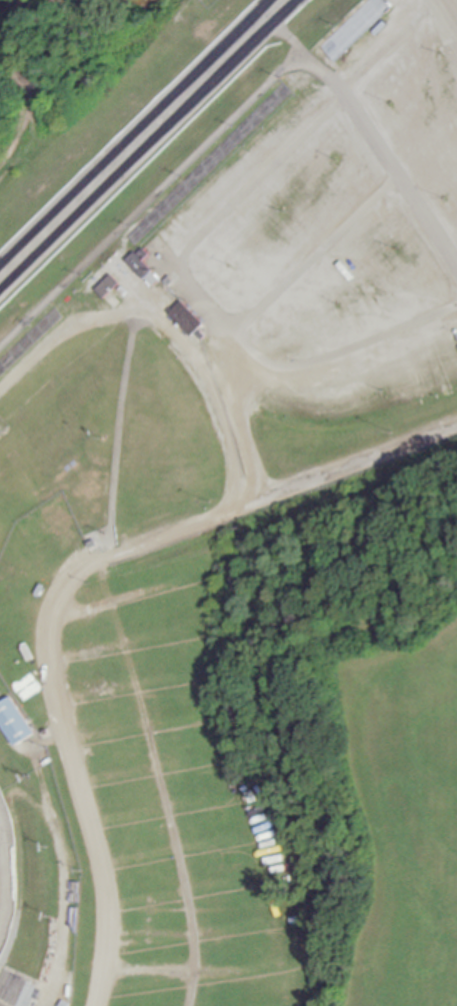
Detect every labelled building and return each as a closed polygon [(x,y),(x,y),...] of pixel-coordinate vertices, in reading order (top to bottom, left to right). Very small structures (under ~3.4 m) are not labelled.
[(371,35),(381,24),(385,28),(374,39),(371,35)] [(144,280),(125,260),(134,252),(137,255),(144,248),(150,254),(143,261),(160,279),(153,286),(145,278),(144,280)] [(95,289),(111,273),(120,283),(104,298),(95,289)] [(164,281),(170,275),(175,281),(169,287),(164,281)] [(191,337),(168,313),(181,301),(204,324),(191,337)] [(203,341),(197,335),(202,330),(207,336),(203,341)] [(99,539),(92,543),(89,537),(97,533),(99,539)] [(350,676),(353,693),(344,695),(341,678),(350,676)] [(19,739),(0,710),(0,700),(14,690),(38,726),(19,739)] [(244,785),(239,775),(247,770),(252,780),(244,785)] [(73,885),(74,877),(81,877),(80,889),(82,889),(81,898),(72,898),(73,889),(75,889),(76,885),(73,885)] [(71,1001),(68,1005),(61,1005),(59,1005),(64,997),(71,1001)]
